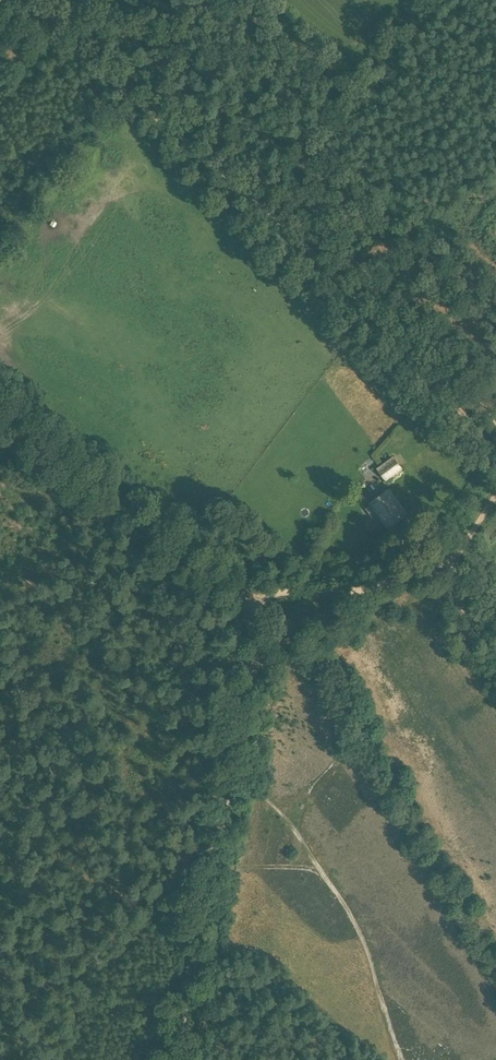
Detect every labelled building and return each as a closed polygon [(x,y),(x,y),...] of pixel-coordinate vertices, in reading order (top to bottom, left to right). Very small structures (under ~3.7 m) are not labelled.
[(394,459),(379,469),(386,479),(401,468),(394,459)] [(389,490),(371,503),(389,527),(406,514),(389,490)]
